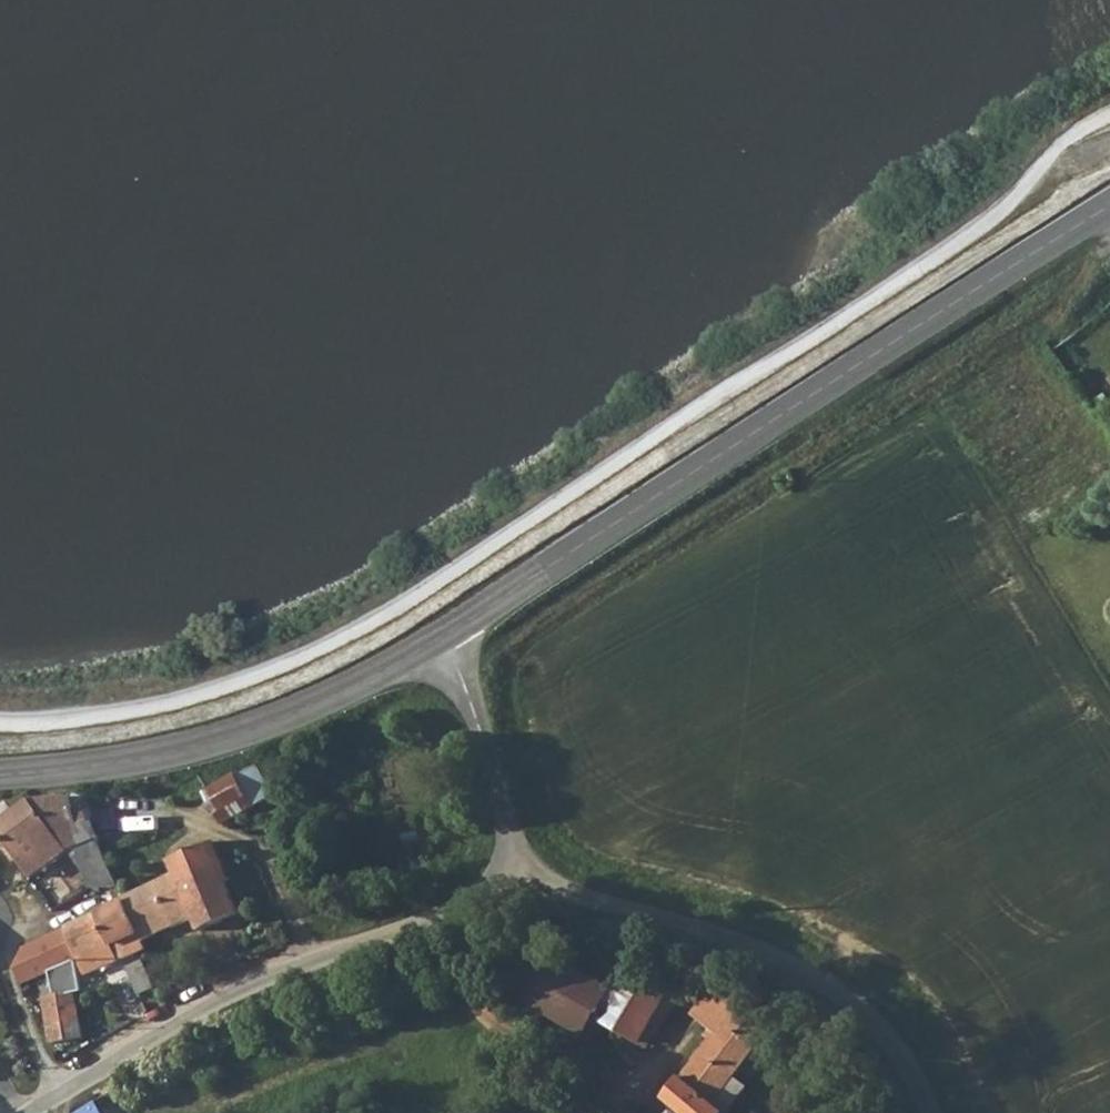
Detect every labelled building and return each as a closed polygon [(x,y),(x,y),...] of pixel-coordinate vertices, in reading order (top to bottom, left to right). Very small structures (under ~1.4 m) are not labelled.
[(224,816),(249,801),(238,782),(211,795),(224,816)] [(81,831),(71,805),(29,809),(53,842),(81,831)] [(53,842),(29,809),(14,819),(0,828),(0,842),(29,885),(66,860),(53,842)] [(8,811),(0,814),(0,828),(14,819),(8,811)] [(121,897),(99,845),(70,860),(97,898),(121,897)] [(206,859),(201,861),(218,900),(223,898),(206,859)] [(214,936),(188,867),(157,880),(161,892),(127,911),(139,941),(176,926),(188,949),(214,936)] [(79,968),(139,941),(127,911),(65,938),(79,968)] [(79,968),(65,938),(24,957),(15,976),(16,988),(33,981),(38,986),(79,968)] [(538,950),(510,998),(584,1042),(614,994),(538,950)] [(637,976),(604,1025),(638,1047),(673,997),(637,976)] [(33,981),(16,988),(21,993),(38,986),(33,981)] [(715,1035),(666,1104),(677,1112),(718,1112),(711,1106),(757,1042),(776,1056),(797,1029),(775,1025),(748,1003),(721,985),(696,1021),(715,1035)] [(53,1045),(85,1043),(81,1007),(64,1005),(48,1008),(53,1045)] [(79,1112),(109,1112),(101,1100),(79,1112)]
